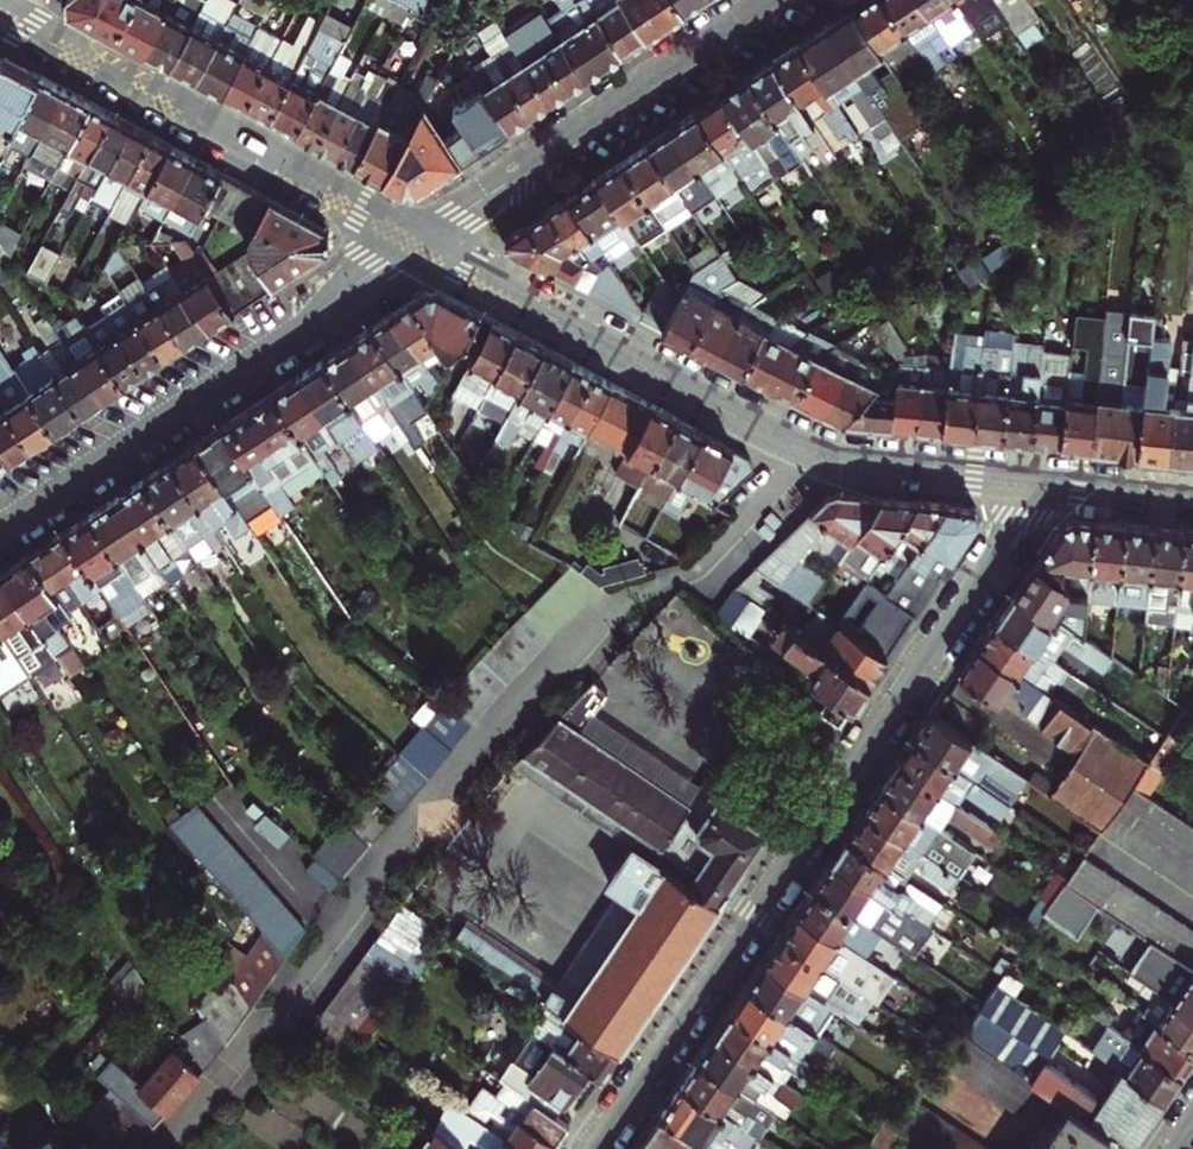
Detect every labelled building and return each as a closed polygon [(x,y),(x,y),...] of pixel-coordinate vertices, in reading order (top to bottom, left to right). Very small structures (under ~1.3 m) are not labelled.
[(133,0),(66,0),(65,8),(89,21),(114,34),(133,0)] [(173,0),(133,0),(114,34),(127,41),(145,51),(173,0)] [(183,0),(173,0),(145,51),(160,59),(171,65),(206,1),(203,0),(197,0),(195,6),(183,0)] [(233,0),(207,0),(206,1),(232,13),(236,6),(238,2),(233,0)] [(323,24),(271,119),(285,126),(297,132),(344,44),(358,17),(344,8),(348,0),(336,0),(334,2),(323,24)] [(412,10),(417,0),(393,0),(412,10)] [(412,10),(433,21),(440,8),(425,0),(417,0),(412,10)] [(547,19),(587,78),(606,65),(625,52),(590,0),(562,0),(566,6),(547,19)] [(625,52),(635,46),(650,36),(626,0),(590,0),(625,52)] [(650,36),(669,23),(688,10),(681,0),(626,0),(650,36)] [(688,10),(700,2),(703,0),(681,0),(688,10)] [(925,58),(885,0),(866,0),(853,9),(892,67),(910,94),(926,85),(912,65),(925,58)] [(925,58),(935,73),(950,64),(941,50),(933,37),(942,30),(922,0),(885,0),(925,58)] [(942,30),(951,43),(976,26),(959,0),(922,0),(942,30)] [(997,0),(959,0),(976,26),(989,44),(1015,27),(997,0)] [(1046,19),(1033,0),(997,0),(1015,27),(1021,36),(1046,19)] [(232,13),(206,1),(171,65),(186,73),(197,78),(232,13)] [(520,17),(529,31),(569,90),(577,84),(587,78),(547,19),(538,5),(520,17)] [(236,6),(232,13),(197,78),(210,86),(223,92),(257,29),(262,21),(236,6)] [(842,16),(829,25),(849,53),(843,57),(862,85),(865,84),(884,113),(893,126),(901,122),(891,105),(896,102),(879,76),(892,67),(853,9),(842,16)] [(271,119),(323,24),(309,18),(294,47),(289,58),(274,53),(246,105),(260,113),(271,119)] [(849,53),(829,25),(813,36),(798,45),(839,105),(853,95),(869,118),(875,113),(879,118),(884,113),(865,84),(862,85),(843,57),(849,53)] [(281,41),(257,29),(223,92),(236,100),(246,105),(274,53),(281,41)] [(933,37),(941,50),(951,43),(942,30),(933,37)] [(529,31),(512,43),(552,101),(560,96),(569,90),(529,31)] [(281,41),(274,53),(289,58),(294,47),(281,41)] [(512,43),(494,55),(534,113),(542,108),(552,101),(512,43)] [(307,138),(316,143),(346,85),(334,79),(337,74),(350,48),(344,44),(297,132),(307,138)] [(859,134),(839,105),(798,45),(785,54),(773,62),(835,152),(859,134)] [(534,113),(494,55),(471,69),(511,129),(524,120),(534,113)] [(14,120),(39,75),(17,63),(6,57),(0,57),(0,112),(14,120)] [(912,65),(926,85),(938,77),(935,73),(925,58),(912,65)] [(835,152),(773,62),(759,71),(749,78),(794,144),(802,156),(819,145),(831,162),(838,156),(835,152)] [(349,80),(337,74),(334,79),(346,85),(349,80)] [(420,96),(428,100),(439,78),(432,74),(420,96)] [(14,120),(5,136),(2,141),(12,147),(15,148),(18,140),(32,146),(41,129),(46,132),(56,110),(51,107),(60,86),(47,80),(39,75),(14,120)] [(794,144),(749,78),(735,87),(723,95),(772,170),(778,178),(791,170),(780,153),(794,144)] [(349,80),(346,85),(361,94),(364,87),(349,80)] [(361,94),(346,85),(316,143),(328,149),(337,154),(367,96),(370,90),(364,87),(361,94)] [(60,163),(92,104),(77,96),(60,86),(51,107),(56,110),(46,132),(41,129),(32,146),(47,153),(44,162),(39,171),(52,177),(57,168),(60,163)] [(370,90),(367,96),(382,104),(384,98),(370,90)] [(397,90),(391,102),(408,111),(415,99),(397,90)] [(748,185),(772,170),(723,95),(712,103),(698,111),(736,168),(748,185)] [(382,104),(367,96),(337,154),(350,161),(358,165),(391,102),(384,98),(382,104)] [(408,111),(391,102),(358,165),(372,172),(386,180),(425,106),(415,99),(408,111)] [(80,173),(112,115),(103,110),(92,104),(60,163),(80,173)] [(462,161),(425,106),(386,180),(404,190),(418,190),(445,172),(462,161)] [(718,180),(736,168),(698,111),(687,119),(672,129),(714,190),(722,184),(718,180)] [(119,119),(112,115),(80,173),(98,183),(130,125),(119,119)] [(119,194),(151,136),(140,130),(130,125),(98,183),(119,194)] [(706,195),(714,190),(672,129),(662,135),(649,144),(677,184),(688,201),(702,191),(706,195)] [(161,142),(151,136),(119,194),(140,205),(172,147),(161,142)] [(2,141),(0,145),(0,150),(8,153),(12,147),(2,141)] [(624,161),(665,221),(673,216),(670,213),(676,208),(668,196),(662,193),(677,184),(649,144),(638,151),(624,161)] [(47,153),(32,146),(28,154),(44,162),(47,153)] [(172,147),(140,205),(164,218),(196,161),(182,153),(172,147)] [(194,228),(204,210),(223,175),(208,167),(196,161),(164,218),(192,232),(194,228)] [(659,227),(665,221),(624,161),(611,169),(598,178),(626,219),(641,209),(642,214),(651,226),(655,223),(659,227)] [(60,163),(57,168),(77,179),(80,173),(60,163)] [(95,188),(98,183),(80,173),(77,179),(95,188)] [(204,210),(218,218),(240,184),(232,180),(223,175),(204,210)] [(567,199),(604,250),(633,229),(626,219),(598,178),(583,188),(567,199)] [(116,200),(119,194),(98,183),(95,188),(116,200)] [(218,218),(237,229),(256,193),(252,191),(240,184),(218,218)] [(237,229),(250,237),(272,202),(263,197),(256,193),(237,229)] [(137,212),(140,205),(119,194),(116,200),(137,212)] [(616,267),(604,250),(567,199),(558,205),(546,213),(607,274),(616,267)] [(250,250),(226,264),(252,301),(278,283),(330,249),(331,233),(272,202),(250,237),(250,250)] [(137,212),(135,214),(160,226),(164,218),(140,205),(137,212)] [(746,237),(772,220),(765,209),(739,227),(746,237)] [(539,217),(529,224),(539,241),(604,278),(607,274),(546,213),(539,217)] [(539,241),(529,224),(518,231),(508,238),(509,248),(641,319),(646,310),(616,267),(607,274),(604,278),(539,241)] [(159,256),(172,233),(160,226),(151,243),(159,256)] [(201,232),(194,228),(192,232),(188,240),(194,249),(195,251),(201,247),(197,239),(201,232)] [(195,251),(194,249),(167,267),(172,274),(199,257),(195,251)] [(199,257),(172,274),(209,329),(222,321),(234,312),(210,274),(199,257)] [(698,269),(682,299),(665,332),(679,339),(693,347),(726,290),(726,288),(740,279),(712,260),(698,269)] [(252,301),(226,264),(210,274),(234,312),(243,307),(252,301)] [(172,274),(167,267),(143,283),(146,287),(147,290),(172,274)] [(172,274),(147,290),(185,345),(196,338),(209,329),(172,274)] [(665,332),(682,299),(666,276),(646,310),(641,319),(665,332)] [(185,345),(147,290),(146,287),(126,300),(165,358),(173,353),(185,345)] [(726,290),(693,347),(707,354),(720,361),(752,305),(754,301),(763,296),(759,291),(744,300),(726,290)] [(390,316),(418,358),(439,346),(442,351),(447,362),(462,356),(472,362),(494,323),(439,293),(424,294),(406,306),(390,316)] [(126,300),(106,314),(147,370),(156,365),(165,358),(126,300)] [(752,305),(720,361),(734,368),(745,374),(768,334),(788,319),(783,310),(774,316),(752,305)] [(1132,342),(1134,315),(1110,312),(1107,340),(1132,342)] [(147,370),(106,314),(85,328),(97,345),(123,386),(134,380),(147,370)] [(1132,342),(1154,345),(1157,317),(1134,315),(1132,342)] [(401,370),(418,358),(390,316),(383,321),(373,328),(401,370)] [(483,371),(498,378),(520,337),(505,329),(494,323),(472,362),(458,390),(465,394),(469,386),(476,388),(483,371)] [(85,328),(74,336),(85,353),(97,345),(85,328)] [(415,391),(401,370),(373,328),(364,334),(348,345),(410,437),(418,430),(408,415),(399,400),(415,391)] [(123,386),(97,345),(85,353),(74,336),(70,331),(61,337),(103,400),(113,393),(123,386)] [(797,348),(768,334),(745,374),(759,381),(772,388),(797,348)] [(797,348),(772,388),(784,394),(799,402),(823,363),(826,358),(830,356),(812,346),(818,340),(811,335),(799,345),(797,348)] [(103,400),(61,337),(50,345),(64,367),(55,372),(83,413),(92,407),(103,400)] [(485,431),(499,438),(547,351),(533,344),(520,337),(498,378),(488,396),(487,399),(498,405),(490,421),(485,431)] [(1017,352),(1015,377),(1008,444),(1022,446),(1035,447),(1042,381),(1043,372),(1028,371),(1030,348),(1027,348),(1028,340),(1019,339),(1017,352)] [(1027,348),(1030,348),(1028,371),(1043,372),(1046,351),(1047,342),(1028,340),(1027,348)] [(40,351),(55,372),(64,367),(50,345),(40,351)] [(402,442),(410,437),(348,345),(338,351),(324,360),(365,423),(381,412),(391,427),(402,442)] [(1150,373),(1141,459),(1156,461),(1172,463),(1179,391),(1167,390),(1168,379),(1172,347),(1154,345),(1150,373)] [(422,364),(442,351),(439,346),(418,358),(422,364)] [(1086,384),(1072,383),(1065,451),(1080,452),(1095,454),(1103,379),(1107,346),(1099,346),(1097,354),(1090,354),(1087,378),(1086,384)] [(971,348),(959,347),(958,361),(956,373),(968,374),(971,348)] [(956,373),(956,374),(949,438),(962,439),(978,441),(987,350),(971,348),(968,374),(956,373)] [(1007,352),(987,350),(978,441),(993,443),(1008,444),(1015,377),(1005,376),(1007,352)] [(41,382),(27,392),(55,431),(67,423),(83,413),(55,372),(40,351),(25,360),(41,382)] [(547,351),(499,438),(511,445),(519,431),(517,419),(540,431),(542,427),(576,367),(560,358),(547,351)] [(1042,381),(1072,383),(1073,376),(1075,355),(1046,351),(1043,372),(1042,381)] [(1005,376),(1015,377),(1017,352),(1007,352),(1005,376)] [(0,383),(0,401),(31,447),(43,439),(55,431),(27,392),(12,370),(0,353),(0,366),(8,378),(0,383)] [(823,363),(799,402),(814,409),(826,416),(838,398),(842,385),(862,363),(856,359),(840,373),(823,363)] [(929,371),(956,374),(956,373),(958,361),(931,359),(929,371)] [(25,360),(12,370),(27,392),(41,382),(25,360)] [(353,432),(365,423),(324,360),(314,367),(300,376),(350,452),(358,464),(370,459),(353,432)] [(889,383),(862,363),(842,385),(838,398),(826,416),(838,422),(846,426),(889,383)] [(548,463),(555,450),(595,378),(586,373),(576,367),(542,427),(552,433),(540,458),(548,463)] [(924,435),(929,371),(905,369),(902,385),(897,432),(913,434),(924,435)] [(476,388),(488,396),(498,378),(483,371),(476,388)] [(956,374),(929,371),(924,435),(937,436),(949,438),(956,374)] [(1129,371),(1127,387),(1120,457),(1131,458),(1141,459),(1150,373),(1129,371)] [(438,372),(431,377),(438,388),(443,376),(438,372)] [(1179,391),(1172,463),(1185,464),(1192,465),(1192,375),(1192,380),(1191,392),(1179,391)] [(344,457),(350,452),(300,376),(288,384),(274,394),(318,458),(333,482),(343,475),(333,456),(341,452),(344,457)] [(595,378),(555,450),(562,454),(569,442),(581,451),(591,433),(615,388),(605,382),(595,378)] [(1120,457),(1127,387),(1111,385),(1112,379),(1103,379),(1095,454),(1107,455),(1120,457)] [(1191,392),(1192,380),(1181,379),(1179,391),(1191,392)] [(1042,381),(1035,447),(1049,449),(1065,451),(1072,383),(1042,381)] [(897,432),(902,385),(889,383),(846,426),(874,429),(897,432)] [(647,406),(615,388),(591,433),(632,458),(623,477),(642,488),(678,423),(647,406)] [(399,400),(408,415),(424,404),(415,391),(399,400)] [(224,427),(282,515),(298,504),(283,483),(303,468),(318,458),(274,394),(254,407),(224,427)] [(487,399),(478,415),(490,421),(498,405),(487,399)] [(0,401),(0,441),(13,459),(21,454),(31,447),(0,401)] [(381,412),(365,423),(374,437),(391,427),(381,412)] [(642,488),(670,502),(705,437),(692,430),(678,423),(642,488)] [(287,521),(282,515),(224,427),(210,436),(197,445),(236,504),(252,494),(265,514),(275,530),(287,521)] [(738,455),(705,437),(670,502),(663,514),(682,523),(693,504),(691,492),(695,487),(726,503),(757,473),(755,464),(738,455)] [(0,441),(0,468),(1,467),(13,459),(0,441)] [(236,504),(197,445),(184,454),(171,462),(209,519),(222,511),(237,534),(248,549),(261,542),(250,525),(236,504)] [(224,542),(209,519),(171,462),(158,471),(143,481),(187,547),(197,561),(224,542)] [(187,547),(143,481),(133,488),(115,500),(169,578),(176,574),(167,561),(187,547)] [(641,505),(663,514),(670,502),(642,488),(634,501),(641,505)] [(252,494),(236,504),(250,525),(265,514),(252,494)] [(841,567),(844,563),(886,503),(864,501),(847,499),(842,498),(834,502),(825,505),(757,571),(767,578),(784,590),(803,565),(830,583),(841,567)] [(169,578),(115,500),(105,506),(89,517),(133,582),(154,570),(163,582),(169,578)] [(637,513),(641,505),(634,501),(630,509),(637,513)] [(852,567),(871,581),(923,507),(903,505),(886,503),(844,563),(841,567),(848,572),(852,567)] [(923,507),(871,581),(869,585),(878,591),(892,572),(902,578),(949,510),(937,509),(923,507)] [(888,598),(878,591),(869,585),(839,627),(888,660),(981,525),(979,513),(964,511),(949,510),(902,578),(888,598)] [(209,519),(224,542),(237,534),(222,511),(209,519)] [(133,582),(89,517),(79,524),(66,533),(100,584),(116,609),(124,620),(148,605),(133,582)] [(1091,602),(1099,528),(1085,526),(1073,526),(1065,532),(1040,569),(1072,590),(1081,590),(1081,599),(1091,602)] [(1123,606),(1131,531),(1115,529),(1099,528),(1091,602),(1123,606)] [(1151,609),(1158,534),(1144,532),(1131,531),(1123,606),(1151,609)] [(84,595),(100,584),(66,533),(56,539),(44,547),(72,590),(74,589),(80,598),(84,595)] [(1171,536),(1158,534),(1151,609),(1180,612),(1188,537),(1171,536)] [(1188,537),(1180,612),(1192,614),(1192,538),(1188,537)] [(22,562),(1,576),(54,655),(67,673),(81,664),(55,623),(69,615),(61,600),(74,592),(72,590),(44,547),(22,562)] [(609,577),(606,578),(609,589),(649,577),(646,566),(643,567),(641,562),(607,572),(609,577)] [(592,567),(585,575),(603,591),(609,589),(606,578),(592,567)] [(819,613),(848,572),(841,567),(830,583),(812,608),(819,613)] [(1072,590),(1040,569),(1030,583),(1020,596),(1054,621),(1072,595),(1072,590)] [(762,585),(767,578),(757,571),(735,593),(766,613),(778,597),(762,585)] [(27,672),(54,655),(1,576),(0,577),(0,631),(27,672)] [(84,595),(80,598),(96,622),(116,609),(100,584),(84,595)] [(766,613),(735,593),(717,618),(746,638),(766,613)] [(1054,621),(1020,596),(1008,614),(999,627),(1052,664),(1064,648),(1082,661),(1108,679),(1112,675),(1139,695),(1125,715),(1164,743),(1171,733),(1185,712),(1171,702),(1086,643),(1054,621)] [(1091,602),(1090,610),(1122,613),(1123,606),(1091,602)] [(1123,606),(1122,613),(1150,616),(1151,609),(1123,606)] [(1150,623),(1165,624),(1179,626),(1180,612),(1151,609),(1150,616),(1150,623)] [(1180,612),(1179,626),(1192,627),(1192,614),(1180,612)] [(826,630),(815,646),(871,685),(879,673),(888,660),(839,627),(819,613),(813,622),(826,630)] [(1174,668),(1179,626),(1165,624),(1161,667),(1174,668)] [(796,634),(785,626),(775,641),(787,648),(796,634)] [(1052,664),(999,627),(991,639),(981,653),(1033,689),(1042,676),(1057,686),(1071,696),(1080,684),(1071,677),(1052,664)] [(532,664),(544,652),(520,628),(508,640),(532,664)] [(27,672),(0,631),(0,671),(8,684),(12,682),(15,686),(23,682),(20,676),(27,672)] [(812,683),(833,698),(853,712),(861,700),(871,685),(815,646),(796,634),(787,648),(818,671),(812,683)] [(522,675),(532,664),(508,640),(497,651),(522,675)] [(1064,648),(1052,664),(1071,677),(1082,661),(1064,648)] [(497,651),(485,665),(509,688),(522,675),(497,651)] [(970,669),(962,681),(1000,707),(1008,696),(1028,709),(1032,704),(1051,718),(1041,731),(1075,754),(1092,729),(1047,698),(1033,689),(981,653),(970,669)] [(509,688),(485,665),(475,677),(499,699),(509,688)] [(1042,676),(1033,689),(1047,698),(1057,686),(1042,676)] [(474,726),(499,699),(475,677),(449,705),(474,726)] [(564,716),(560,721),(689,810),(701,789),(594,712),(609,694),(597,683),(586,694),(576,705),(564,716)] [(853,712),(833,698),(820,716),(840,730),(844,725),(853,712)] [(8,716),(0,703),(0,721),(8,716)] [(1032,704),(1028,709),(1021,719),(1041,731),(1051,718),(1032,704)] [(473,727),(474,726),(449,705),(427,730),(451,752),(473,727)] [(840,730),(820,716),(813,713),(799,731),(827,749),(840,730)] [(926,733),(917,745),(1009,809),(1027,784),(935,720),(926,733)] [(683,818),(689,810),(560,721),(552,730),(542,740),(518,765),(514,769),(633,852),(621,869),(631,875),(649,888),(577,995),(557,982),(543,1004),(617,1054),(725,897),(767,836),(736,814),(746,800),(728,789),(700,830),(683,818)] [(427,730),(403,757),(428,779),(451,752),(427,730)] [(1135,787),(1147,768),(1097,733),(1050,800),(1101,835),(1116,814),(1135,787)] [(1009,809),(917,745),(908,758),(901,769),(957,808),(969,792),(974,796),(971,800),(1000,821),(1009,809)] [(428,779),(403,757),(382,781),(406,803),(428,779)] [(1166,773),(1151,763),(1147,768),(1135,787),(1149,798),(1166,773)] [(957,808),(901,769),(893,780),(883,794),(940,833),(953,816),(957,820),(954,824),(983,845),(993,833),(957,808)] [(1135,787),(1116,814),(1192,869),(1192,828),(1149,798),(1135,787)] [(940,833),(883,794),(876,805),(866,819),(957,880),(974,856),(940,833)] [(366,799),(345,825),(370,847),(391,821),(366,799)] [(777,822),(746,800),(736,814),(767,836),(772,828),(777,822)] [(170,826),(261,931),(285,959),(304,932),(195,808),(170,826)] [(290,833),(266,812),(255,824),(279,845),(290,833)] [(857,832),(849,844),(902,881),(913,865),(916,867),(913,871),(947,895),(957,880),(866,819),(857,832)] [(340,878),(370,847),(345,825),(317,857),(340,878)] [(902,881),(849,844),(841,855),(834,866),(925,928),(939,906),(902,881)] [(340,878),(317,857),(306,870),(329,891),(340,878)] [(1117,923),(1187,971),(1192,975),(1192,937),(1084,861),(1067,885),(1066,888),(1117,923)] [(913,865),(902,881),(939,906),(947,895),(913,871),(916,867),(913,865)] [(823,881),(815,892),(880,938),(912,960),(931,932),(925,928),(834,866),(823,881)] [(649,888),(631,875),(557,982),(577,995),(649,888)] [(1117,923),(1066,888),(1051,908),(1034,933),(1030,939),(1081,974),(1096,953),(1115,965),(1142,984),(1152,991),(1192,1019),(1192,975),(1187,971),(1180,982),(1172,976),(1166,984),(1149,973),(1151,968),(1107,938),(1117,923)] [(806,906),(797,918),(863,962),(880,938),(815,892),(806,906)] [(863,962),(797,918),(789,930),(781,941),(868,1002),(873,1005),(890,980),(863,962)] [(467,923),(453,942),(543,1004),(557,982),(467,923)] [(230,977),(251,1008),(286,961),(285,959),(261,931),(243,955),(231,946),(220,961),(230,977)] [(416,953),(384,931),(362,960),(394,982),(416,953)] [(868,1002),(781,941),(771,955),(764,965),(834,1014),(851,1026),(868,1002)] [(394,982),(362,960),(348,979),(375,998),(380,1001),(394,982)] [(1062,998),(1013,964),(1002,981),(997,988),(1045,1021),(1062,998)] [(755,979),(747,991),(805,1032),(815,1018),(827,1025),(834,1014),(764,965),(755,979)] [(1142,984),(1115,965),(1109,974),(1135,993),(1142,984)] [(194,1001),(205,1018),(223,1045),(251,1008),(230,977),(194,1001)] [(349,1033),(375,998),(348,979),(321,1014),(349,1033)] [(1142,984),(1135,993),(1128,1007),(1137,1013),(1152,991),(1142,984)] [(737,1005),(731,1015),(789,1056),(797,1045),(807,1051),(825,1063),(833,1051),(816,1039),(805,1032),(747,991),(737,1005)] [(1150,1023),(1192,1052),(1192,1019),(1152,991),(1137,1013),(1150,1023)] [(1040,1035),(989,999),(962,1039),(1028,1084),(1060,1106),(1077,1117),(1089,1099),(1038,1062),(1035,1066),(1024,1057),(1040,1035)] [(560,1032),(552,1045),(588,1069),(601,1077),(609,1065),(617,1054),(543,1004),(536,1016),(547,1023),(560,1032)] [(349,1033),(321,1014),(301,1040),(330,1061),(350,1034),(349,1033)] [(720,1030),(713,1039),(772,1080),(781,1067),(791,1073),(798,1062),(789,1056),(731,1015),(720,1030)] [(588,1069),(552,1045),(539,1036),(512,1017),(478,1068),(505,1085),(553,1117),(563,1102),(565,1104),(573,1091),(588,1069)] [(223,1045),(205,1018),(179,1035),(202,1070),(223,1045)] [(815,1018),(805,1032),(816,1039),(827,1025),(815,1018)] [(560,1032),(547,1023),(539,1036),(552,1045),(560,1032)] [(1133,1047),(1176,1077),(1184,1066),(1192,1053),(1192,1052),(1150,1023),(1133,1047)] [(1111,1043),(1116,1035),(1107,1029),(1091,1053),(1104,1062),(1116,1046),(1111,1043)] [(1104,1062),(1114,1069),(1160,1100),(1169,1087),(1176,1077),(1133,1047),(1116,1035),(1111,1043),(1116,1046),(1104,1062)] [(772,1080),(713,1039),(704,1054),(696,1065),(764,1112),(773,1099),(790,1111),(799,1098),(781,1086),(772,1080)] [(962,1039),(942,1068),(1009,1112),(1028,1084),(962,1039)] [(789,1056),(798,1062),(807,1051),(797,1045),(789,1056)] [(130,1085),(137,1090),(163,1113),(177,1098),(195,1077),(170,1054),(142,1085),(134,1078),(129,1083),(130,1085)] [(686,1079),(679,1090),(746,1136),(764,1112),(696,1065),(686,1079)] [(781,1067),(772,1080),(781,1086),(791,1073),(781,1067)] [(1080,1119),(1103,1135),(1123,1148),(1126,1148),(1144,1124),(1160,1100),(1114,1069),(1080,1119)] [(505,1085),(497,1097),(483,1088),(465,1113),(517,1148),(552,1148),(553,1147),(566,1127),(553,1117),(505,1085)] [(137,1090),(125,1104),(151,1126),(158,1119),(163,1113),(137,1090)] [(679,1090),(669,1105),(659,1119),(703,1148),(722,1148),(726,1144),(734,1148),(744,1148),(751,1139),(746,1136),(679,1090)] [(125,1104),(119,1098),(112,1092),(103,1105),(141,1138),(146,1133),(151,1126),(125,1104)] [(103,1105),(96,1099),(82,1117),(116,1148),(132,1148),(141,1138),(103,1105)] [(1103,1135),(1080,1119),(1077,1117),(1060,1106),(1042,1132),(1038,1129),(1025,1148),(1094,1148),(1103,1135)] [(915,1108),(899,1132),(896,1136),(915,1148),(975,1148),(915,1108)] [(460,1110),(450,1122),(488,1148),(517,1148),(465,1113),(460,1110)] [(659,1119),(643,1141),(638,1148),(703,1148),(659,1119)] [(17,1148),(58,1148),(38,1120),(10,1139),(17,1148)] [(429,1128),(413,1148),(459,1148),(429,1128)]
